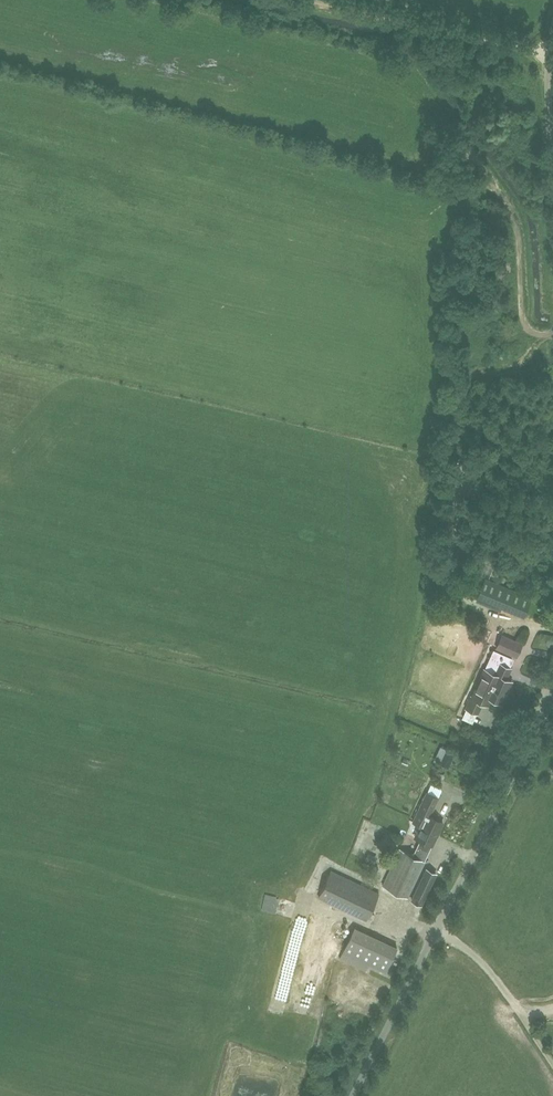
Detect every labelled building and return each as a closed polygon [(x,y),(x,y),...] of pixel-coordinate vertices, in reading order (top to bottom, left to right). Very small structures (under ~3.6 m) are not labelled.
[(483,589),(502,597),(498,605),(523,616),(530,599),(487,581),(483,589)] [(516,657),(521,645),(501,636),(496,648),(516,657)] [(498,663),(494,674),(484,669),(472,697),(470,697),(465,708),(478,714),(482,703),(488,705),(491,698),(492,699),(493,701),(498,704),(500,702),(502,703),(511,682),(506,679),(511,669),(498,663)] [(444,749),(438,762),(448,767),(454,754),(444,749)] [(401,851),(384,887),(409,898),(425,862),(424,862),(442,823),(429,817),(437,798),(427,794),(414,822),(422,826),(409,855),(401,851)] [(378,851),(383,841),(374,836),(368,846),(378,851)] [(414,901),(423,905),(437,874),(428,869),(414,901)] [(379,894),(349,880),(331,871),(319,897),(367,920),(379,894)] [(384,971),(397,948),(354,928),(343,952),(384,971)]
